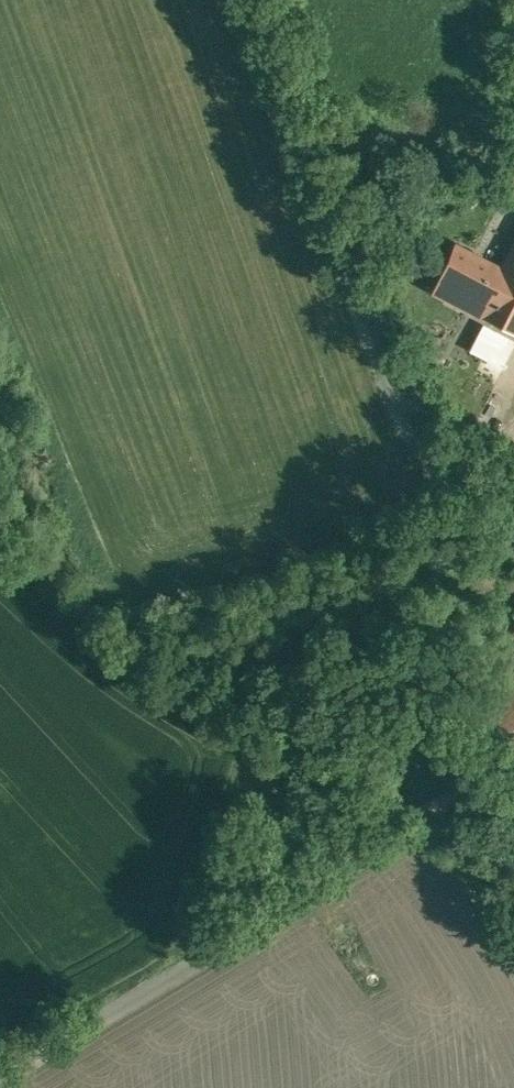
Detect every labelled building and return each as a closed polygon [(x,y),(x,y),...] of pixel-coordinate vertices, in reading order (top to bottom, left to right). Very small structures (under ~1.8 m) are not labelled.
[(501,265),(457,244),(435,289),(513,327),(513,238),(501,265)]
